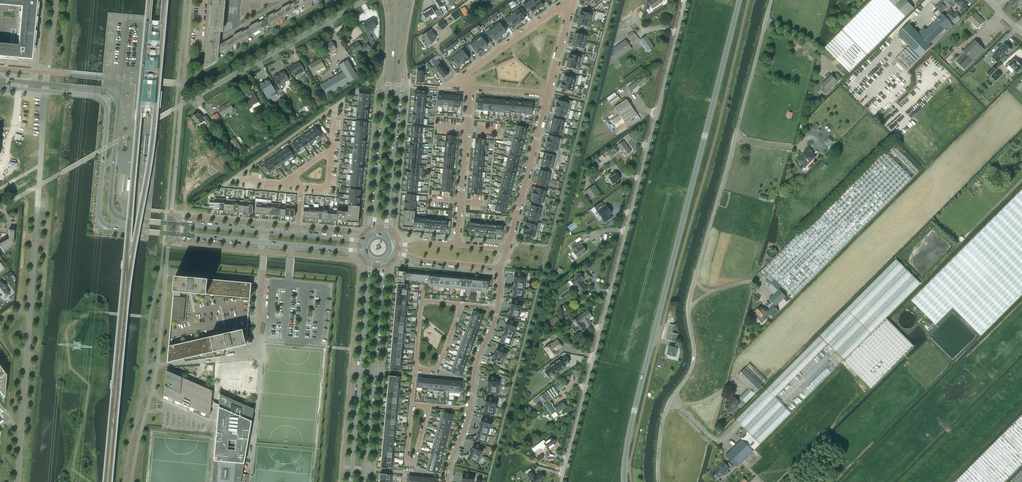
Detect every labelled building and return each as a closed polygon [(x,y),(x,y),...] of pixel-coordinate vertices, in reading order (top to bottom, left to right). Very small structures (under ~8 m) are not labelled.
[(16,59),(30,60),(31,51),(31,50),(33,50),(38,0),(0,0),(0,3),(23,5),(19,48),(0,46),(0,57),(16,59)] [(240,0),(213,0),(213,7),(210,7),(205,67),(216,60),(217,55),(221,53),(222,44),(218,46),(218,38),(238,27),(240,0)] [(301,0),(297,0),(297,1),(293,3),(292,18),(296,15),(296,10),(300,8),(301,0)] [(308,0),(301,0),(300,8),(304,5),(303,11),(307,9),(308,0)] [(439,9),(444,6),(442,2),(442,3),(441,0),(434,0),(439,9)] [(523,4),(528,12),(531,10),(533,13),(538,9),(531,0),(527,0),(525,2),(523,4)] [(538,9),(543,6),(539,0),(531,0),(538,9)] [(644,9),(645,11),(650,7),(652,9),(654,7),(654,8),(658,5),(662,2),(660,0),(653,0),(651,1),(650,0),(647,0),(644,9)] [(883,39),(889,32),(892,30),(894,28),(895,26),(913,8),(906,0),(872,0),(859,13),(825,48),(849,72),(883,39)] [(935,7),(940,11),(945,6),(941,2),(935,7)] [(292,18),(293,3),(289,5),(289,3),(285,6),(284,17),(288,14),(287,20),(292,18)] [(511,11),(512,13),(519,23),(520,23),(524,20),(524,19),(523,16),(525,15),(519,5),(511,11)] [(284,17),(285,6),(281,8),(281,10),(277,12),(276,27),(280,24),(280,19),(284,17)] [(432,8),(422,14),(424,17),(422,18),(425,22),(429,19),(428,18),(435,14),(435,13),(432,8)] [(463,8),(461,10),(466,17),(470,14),(469,12),(467,13),(463,8)] [(587,14),(581,12),(579,18),(592,21),(593,22),(595,12),(588,10),(587,14)] [(946,15),(952,21),(957,17),(951,11),(946,15)] [(276,27),(277,12),(273,14),(274,12),(269,15),(268,26),(272,23),(272,29),(276,27)] [(519,23),(512,13),(505,19),(510,26),(512,24),(514,26),(519,23)] [(978,28),(984,22),(975,13),(969,20),(978,28)] [(929,44),(952,22),(943,14),(926,30),(928,32),(923,37),(909,24),(898,34),(909,46),(895,60),(906,71),(920,57),(931,46),(929,44)] [(268,26),(269,15),(265,17),(265,19),(261,21),(260,36),(264,33),(264,28),(268,26)] [(589,30),(592,21),(579,18),(577,24),(584,26),(583,29),(589,30)] [(371,20),(363,24),(364,25),(367,30),(365,32),(370,40),(372,39),(370,34),(373,33),(373,32),(372,30),(376,28),(373,24),(374,22),(372,20),(371,20)] [(260,36),(261,21),(258,23),(258,21),(253,24),(252,35),(256,32),(256,38),(260,36)] [(501,21),(494,26),(501,36),(506,33),(502,27),(504,25),(501,21)] [(252,35),(253,24),(249,26),(249,28),(245,30),(244,45),(248,42),(249,37),(252,35)] [(501,36),(494,26),(492,24),(484,30),(491,39),(494,37),(496,40),(501,36)] [(244,45),(245,30),(242,32),(242,30),(238,33),(237,44),(240,41),(240,47),(244,45)] [(434,40),(436,38),(430,30),(422,36),(424,39),(422,40),(427,47),(430,45),(430,46),(431,45),(432,44),(431,43),(434,40)] [(613,48),(610,62),(611,64),(632,49),(629,46),(632,43),(633,44),(639,39),(635,33),(634,34),(633,31),(627,35),(629,37),(628,38),(631,41),(628,43),(625,40),(613,48)] [(585,42),(587,33),(582,32),(582,35),(575,33),(573,39),(585,42)] [(237,44),(238,33),(235,34),(233,35),(233,37),(229,39),(228,54),(232,51),(233,46),(237,44)] [(483,34),(475,40),(482,50),(487,46),(483,40),(486,38),(483,34)] [(654,48),(646,36),(639,41),(647,52),(654,48)] [(228,54),(229,39),(222,44),(221,53),(225,50),(224,56),(228,54)] [(584,52),(586,43),(585,42),(573,39),(572,45),(578,47),(578,50),(584,52)] [(482,50),(475,40),(467,45),(470,50),(473,48),(477,53),(478,53),(482,50)] [(973,61),(985,50),(974,40),(963,51),(964,51),(955,61),(964,70),(973,61)] [(327,54),(336,49),(332,42),(323,47),(325,50),(321,53),(325,60),(329,58),(327,54)] [(370,48),(367,43),(361,47),(358,42),(350,47),(354,54),(362,49),(363,52),(370,48)] [(995,53),(992,57),(998,63),(1001,59),(1003,61),(1006,57),(1005,56),(1011,49),(1005,43),(995,53)] [(463,46),(455,51),(464,63),(468,60),(469,59),(464,54),(467,52),(463,46)] [(464,63),(455,51),(450,55),(458,67),(464,63)] [(576,56),(569,55),(568,61),(581,64),(582,64),(584,55),(577,53),(576,56)] [(324,66),(320,59),(310,65),(314,72),(324,66)] [(1005,66),(1006,68),(1011,73),(1014,70),(1017,73),(1017,72),(1018,73),(1021,70),(1020,69),(1021,68),(1021,67),(1020,65),(1017,61),(1017,62),(1014,59),(1010,63),(1009,62),(1005,66)] [(327,96),(358,78),(348,60),(339,65),(343,72),(321,85),(322,88),(320,89),(323,94),(325,93),(327,96)] [(435,66),(432,68),(436,74),(438,72),(443,78),(448,74),(449,74),(438,60),(434,63),(435,66)] [(578,73),(581,64),(568,61),(566,67),(573,68),(572,72),(578,73)] [(304,71),(299,62),(289,68),(294,77),(304,71)] [(366,71),(361,63),(354,67),(360,75),(366,71)] [(289,80),(284,71),(273,77),(281,90),(282,90),(282,89),(283,88),(283,87),(283,86),(283,85),(283,84),(282,84),(289,80)] [(417,71),(416,82),(423,83),(424,79),(426,80),(426,75),(424,75),(424,71),(417,71)] [(997,71),(991,77),(996,81),(1001,75),(997,71)] [(838,82),(842,78),(837,73),(833,77),(831,75),(822,85),(824,87),(822,90),(825,94),(829,91),(828,90),(837,81),(838,82)] [(570,78),(564,76),(562,82),(575,85),(576,86),(579,77),(571,75),(570,78)] [(639,87),(647,81),(644,76),(628,88),(630,91),(638,86),(639,87)] [(267,81),(260,85),(266,95),(268,98),(268,99),(269,99),(271,98),(277,94),(278,96),(280,95),(275,85),(272,87),(268,80),(267,80),(267,81)] [(573,95),(575,85),(562,82),(561,88),(567,90),(566,93),(573,95)] [(358,91),(358,96),(369,97),(369,92),(369,88),(362,88),(361,91),(358,91)] [(160,108),(162,91),(159,91),(152,95),(147,95),(146,102),(144,106),(136,111),(135,120),(138,121),(146,116),(146,117),(147,117),(148,117),(149,115),(160,108)] [(242,100),(241,100),(248,110),(252,108),(251,106),(259,102),(253,91),(239,97),(240,99),(241,98),(242,100)] [(615,93),(607,98),(609,101),(612,105),(620,99),(617,95),(615,93)] [(454,96),(453,108),(459,109),(459,107),(461,107),(462,101),(460,101),(460,97),(454,96)] [(557,103),(556,107),(570,110),(572,101),(561,98),(560,101),(558,101),(557,103)] [(482,111),(484,99),(478,99),(478,102),(475,102),(475,109),(477,109),(477,110),(482,111)] [(640,119),(626,99),(614,108),(619,115),(611,120),(614,124),(615,124),(618,127),(624,123),(628,128),(640,119)] [(233,110),(229,103),(218,109),(222,116),(229,112),(230,114),(233,112),(232,111),(233,110)] [(556,107),(555,110),(556,110),(555,112),(557,113),(556,116),(563,118),(568,119),(568,118),(571,119),(573,111),(570,110),(556,107)] [(212,124),(206,115),(202,118),(198,113),(192,117),(198,126),(205,121),(209,126),(212,124)] [(221,120),(217,113),(211,116),(215,123),(221,120)] [(552,121),(551,124),(563,127),(564,121),(563,121),(563,118),(556,116),(555,119),(553,118),(553,120),(553,121),(552,121)] [(819,126),(816,123),(811,128),(815,131),(819,126)] [(551,124),(550,127),(551,128),(551,129),(550,130),(552,130),(551,133),(559,135),(560,132),(564,133),(566,127),(563,127),(551,124)] [(527,129),(523,128),(524,125),(518,125),(517,126),(516,126),(514,131),(516,132),(525,134),(527,129)] [(316,140),(324,134),(320,128),(318,129),(316,127),(310,131),(316,140)] [(310,144),(316,140),(310,131),(304,135),(310,144)] [(548,138),(547,141),(561,145),(562,139),(558,138),(559,135),(551,133),(551,136),(549,136),(548,138)] [(304,148),(310,144),(304,135),(298,139),(304,148)] [(523,145),(524,139),(515,137),(513,136),(511,142),(523,145)] [(197,137),(192,141),(195,145),(198,149),(202,145),(199,141),(201,140),(199,137),(197,138),(197,137)] [(234,138),(229,142),(237,155),(241,152),(240,150),(242,149),(234,138)] [(825,142),(829,146),(833,142),(829,138),(825,142)] [(297,154),(304,148),(298,139),(292,144),(294,146),(292,147),(297,154)] [(547,141),(546,145),(546,147),(548,148),(547,151),(559,154),(561,145),(547,141)] [(631,152),(623,141),(617,146),(625,156),(631,152)] [(521,150),(523,145),(511,142),(510,147),(521,150)] [(195,145),(190,148),(196,156),(200,153),(198,149),(195,145)] [(619,150),(615,145),(609,149),(610,150),(607,152),(609,155),(611,158),(614,156),(613,155),(619,150)] [(804,168),(815,157),(811,153),(813,151),(808,146),(804,150),(804,153),(802,156),(801,156),(799,158),(799,159),(797,160),(804,168)] [(890,151),(887,153),(912,178),(919,170),(895,146),(890,151)] [(287,147),(281,151),(287,160),(289,162),(295,158),(294,156),(287,147)] [(520,155),(521,150),(510,147),(509,152),(520,155)] [(884,150),(764,268),(782,286),(793,297),(912,178),(887,153),(884,150)] [(281,151),(275,156),(282,165),(287,160),(281,151)] [(543,155),(542,159),(556,162),(558,157),(559,158),(560,154),(559,154),(547,151),(546,154),(544,153),(544,155),(544,156),(543,155)] [(519,160),(520,155),(509,152),(507,157),(519,160)] [(275,156),(269,160),(276,169),(282,165),(275,156)] [(517,165),(519,160),(507,157),(506,163),(507,163),(517,165)] [(542,159),(541,162),(542,162),(542,163),(541,165),(543,165),(542,168),(550,170),(554,171),(556,162),(542,159)] [(264,165),(260,168),(266,176),(270,173),(276,169),(269,160),(263,164),(264,165)] [(207,163),(202,167),(208,175),(213,171),(207,163)] [(202,167),(197,170),(203,178),(208,175),(202,167)] [(515,176),(516,171),(506,168),(505,168),(503,173),(515,176)] [(539,173),(538,176),(548,179),(552,180),(553,174),(554,171),(550,170),(542,168),(542,171),(540,171),(539,172),(539,173)] [(513,181),(515,176),(503,173),(502,178),(513,181)] [(620,179),(616,173),(608,178),(613,184),(620,179)] [(189,182),(187,184),(190,189),(193,187),(193,188),(199,184),(193,175),(187,179),(189,182)] [(538,176),(537,180),(537,181),(537,182),(539,183),(538,185),(545,187),(548,179),(538,176)] [(512,186),(513,181),(502,178),(501,183),(512,186)] [(510,192),(512,186),(501,183),(499,189),(510,192)] [(534,190),(533,193),(544,196),(547,188),(545,187),(538,185),(537,189),(535,188),(535,190),(534,190)] [(600,193),(594,185),(584,192),(590,200),(600,193)] [(509,197),(510,192),(499,189),(498,194),(499,194),(509,197)] [(1002,209),(1004,211),(1015,223),(1021,229),(1021,189),(1002,209)] [(533,193),(532,197),(533,197),(532,200),(534,200),(533,203),(545,206),(547,197),(544,196),(533,193)] [(210,199),(209,208),(214,209),(214,210),(219,211),(220,199),(215,198),(215,200),(210,199)] [(529,208),(528,211),(540,214),(543,215),(544,209),(546,210),(547,206),(545,206),(533,203),(532,206),(531,206),(530,207),(530,208),(529,208)] [(505,213),(506,207),(496,205),(495,210),(495,213),(501,214),(501,212),(505,213)] [(609,214),(611,213),(606,205),(598,211),(603,218),(602,219),(605,222),(612,218),(609,214)] [(338,211),(337,220),(347,221),(347,222),(358,223),(360,207),(348,206),(348,212),(343,211),(338,211)] [(981,336),(991,326),(1002,315),(1021,295),(1021,229),(1015,223),(1004,211),(1002,209),(1000,211),(989,223),(978,234),(913,299),(911,300),(926,315),(934,322),(936,325),(953,308),(981,336)] [(403,216),(402,227),(403,227),(407,228),(413,228),(413,227),(419,228),(423,228),(424,217),(422,217),(422,219),(419,218),(414,218),(415,212),(405,211),(403,210),(403,211),(403,215),(403,216)] [(528,211),(528,214),(528,215),(528,216),(528,217),(530,217),(529,220),(536,222),(537,219),(538,220),(540,214),(528,211)] [(441,219),(440,230),(446,230),(446,227),(450,227),(451,221),(441,220),(441,219)] [(525,225),(524,228),(538,232),(541,223),(536,222),(529,220),(528,223),(526,223),(526,225),(525,225)] [(504,232),(506,226),(502,226),(502,224),(497,223),(496,234),(501,235),(501,232),(504,232)] [(524,228),(523,232),(524,232),(523,234),(525,235),(524,238),(532,240),(536,240),(538,232),(524,228)] [(14,230),(9,230),(8,239),(0,243),(0,247),(4,252),(13,246),(13,237),(14,230)] [(586,252),(582,245),(579,248),(576,243),(571,247),(574,251),(573,252),(577,258),(586,252)] [(843,361),(886,318),(920,283),(896,259),(736,420),(744,428),(737,435),(742,439),(754,451),(841,363),(843,361)] [(764,268),(758,274),(770,285),(768,288),(774,294),(769,299),(776,306),(786,296),(779,289),(782,286),(764,268)] [(586,290),(581,282),(584,279),(580,273),(578,275),(577,274),(574,276),(575,277),(572,279),(572,278),(571,279),(570,280),(573,285),(571,287),(575,291),(578,289),(581,294),(586,290)] [(526,283),(526,275),(515,274),(514,281),(524,282),(526,283)] [(250,297),(251,283),(194,278),(194,277),(191,277),(189,277),(175,276),(174,280),(176,280),(175,287),(174,287),(173,291),(174,292),(173,296),(180,297),(181,292),(187,293),(187,292),(193,292),(193,293),(195,293),(199,294),(204,294),(204,293),(250,297)] [(523,290),(524,282),(514,281),(513,289),(523,290)] [(0,282),(0,296),(2,299),(9,293),(5,288),(6,288),(4,284),(3,285),(1,282),(0,282)] [(522,297),(523,290),(513,289),(513,296),(522,297)] [(183,319),(185,298),(173,296),(171,321),(183,322),(183,319)] [(520,310),(522,303),(512,301),(510,308),(520,310)] [(773,316),(779,310),(774,305),(768,311),(766,309),(764,310),(761,307),(758,309),(757,309),(756,310),(756,311),(761,317),(762,316),(765,320),(771,315),(773,316)] [(518,318),(520,310),(510,308),(509,316),(518,318)] [(583,322),(588,318),(592,316),(588,310),(572,321),(572,322),(569,324),(575,333),(579,331),(580,332),(585,328),(581,323),(583,322)] [(482,320),(484,315),(481,314),(481,312),(478,311),(478,313),(473,311),(471,316),(482,320)] [(480,325),(481,320),(482,320),(471,316),(469,321),(472,322),(480,325)] [(555,317),(548,322),(552,328),(559,323),(555,317)] [(850,368),(871,389),(914,346),(886,318),(843,361),(850,368)] [(514,331),(517,324),(508,320),(505,328),(514,331)] [(677,334),(673,333),(674,325),(669,324),(668,332),(666,340),(675,342),(677,334)] [(476,335),(478,331),(478,330),(470,327),(467,326),(465,331),(469,332),(476,335)] [(232,347),(246,344),(247,328),(229,332),(229,333),(224,335),(223,334),(221,334),(219,335),(217,335),(212,336),(213,338),(179,346),(178,344),(169,346),(167,357),(167,362),(170,362),(172,361),(172,360),(184,357),(184,356),(187,355),(188,357),(192,356),(192,354),(195,354),(195,355),(199,354),(199,353),(202,352),(202,353),(206,352),(206,351),(209,350),(210,352),(216,350),(216,351),(225,349),(226,349),(227,349),(233,348),(232,347)] [(512,338),(514,331),(505,328),(503,335),(512,338)] [(511,346),(514,339),(512,338),(503,335),(500,342),(511,346)] [(472,345),(474,341),(474,340),(467,338),(463,336),(462,341),(472,345)] [(470,350),(472,346),(472,345),(462,341),(460,347),(463,348),(470,350)] [(556,350),(561,346),(557,341),(552,345),(551,344),(544,348),(551,358),(558,353),(556,350)] [(505,359),(509,352),(498,346),(495,353),(505,359)] [(675,357),(678,348),(668,346),(666,354),(675,357)] [(467,360),(468,356),(469,355),(461,353),(458,352),(456,357),(459,358),(467,360)] [(502,366),(505,359),(495,353),(491,360),(502,366)] [(561,369),(565,366),(564,365),(569,361),(566,356),(561,360),(560,359),(549,367),(545,370),(546,371),(545,371),(548,376),(553,373),(554,374),(558,371),(561,369)] [(841,363),(848,370),(850,368),(843,361),(841,363)] [(463,371),(465,366),(465,365),(457,363),(454,362),(452,367),(463,371)] [(763,386),(762,385),(766,380),(750,364),(738,376),(745,383),(750,388),(755,394),(763,386)] [(461,376),(463,371),(452,367),(450,372),(461,376)] [(192,382),(166,371),(164,396),(182,403),(185,396),(188,398),(191,399),(188,406),(210,415),(212,390),(198,384),(197,387),(190,385),(192,382)] [(499,386),(500,379),(488,377),(488,385),(499,386)] [(549,401),(558,394),(556,391),(563,386),(561,382),(534,400),(537,404),(541,401),(542,403),(543,403),(544,404),(544,405),(551,415),(555,412),(554,411),(556,410),(558,413),(566,407),(562,402),(554,408),(552,406),(553,405),(551,403),(550,403),(549,401)] [(499,394),(499,386),(488,385),(487,393),(499,394)] [(755,394),(750,388),(740,397),(741,397),(738,400),(734,397),(731,400),(725,406),(731,412),(738,405),(741,408),(755,394)] [(254,409),(220,394),(217,423),(216,435),(216,438),(214,457),(212,481),(245,481),(246,475),(242,474),(244,463),(245,460),(245,458),(251,426),(254,409)] [(496,408),(498,400),(486,398),(485,405),(494,407),(496,408)] [(493,415),(494,407),(485,405),(483,413),(493,415)] [(451,420),(453,415),(450,414),(450,413),(447,412),(447,413),(442,412),(441,417),(451,420)] [(955,481),(1004,481),(1021,464),(1021,415),(955,481)] [(450,425),(451,420),(441,417),(439,422),(450,425)] [(489,428),(491,420),(482,417),(480,425),(489,428)] [(449,430),(450,426),(450,425),(439,422),(438,427),(449,430)] [(487,435),(489,428),(480,425),(477,432),(487,435)] [(447,436),(448,431),(449,430),(438,427),(436,433),(447,436)] [(485,442),(487,435),(477,432),(475,439),(485,442)] [(446,441),(447,436),(436,433),(435,438),(446,441)] [(444,446),(446,441),(435,438),(433,443),(444,446)] [(555,444),(551,438),(545,442),(544,440),(536,446),(538,449),(544,444),(548,449),(555,444)] [(726,455),(738,466),(754,451),(742,439),(726,455)] [(443,451),(444,447),(444,446),(433,443),(432,448),(443,451)] [(482,456),(485,449),(474,444),(471,451),(482,456)] [(442,457),(443,452),(443,451),(432,448),(431,454),(442,457)] [(478,463),(482,456),(471,451),(467,458),(478,463)] [(539,461),(543,458),(541,454),(539,451),(534,455),(539,461)] [(440,462),(441,457),(442,457),(431,454),(429,459),(440,462)] [(439,467),(440,462),(429,459),(428,464),(439,467)] [(725,476),(729,472),(727,470),(730,468),(731,470),(733,467),(729,463),(727,465),(724,462),(713,472),(719,478),(723,475),(724,476),(725,476)] [(437,472),(438,468),(439,467),(428,464),(426,469),(437,472)] [(525,471),(527,475),(529,477),(530,480),(532,481),(539,481),(545,478),(541,472),(535,476),(534,474),(532,471),(530,468),(525,471)] [(1010,481),(1021,481),(1021,470),(1010,481)]
